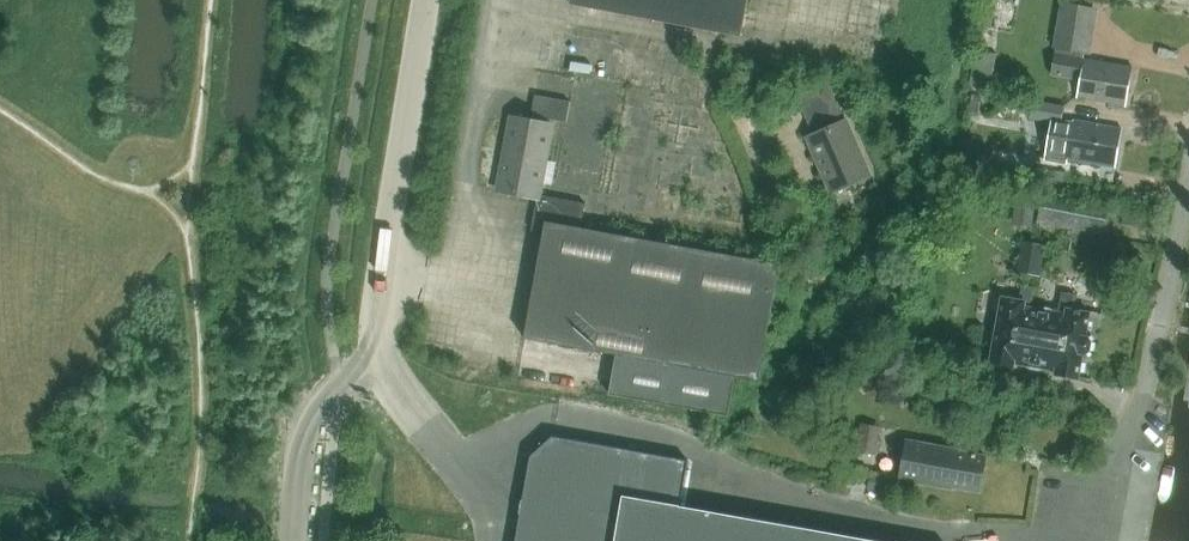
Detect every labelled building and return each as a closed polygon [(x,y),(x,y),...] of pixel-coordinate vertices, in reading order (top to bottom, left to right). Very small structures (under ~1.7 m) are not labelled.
[(571,3),(742,36),(749,0),(572,0),(571,3)] [(1054,48),(1085,54),(1093,8),(1062,2),(1054,48)] [(997,53),(977,49),(970,84),(990,93),(997,53)] [(1134,67),(1054,54),(1051,74),(1079,79),(1076,96),(1127,105),(1134,67)] [(829,83),(819,88),(832,118),(842,114),(829,83)] [(566,122),(570,101),(536,95),(532,116),(566,122)] [(1069,159),(1117,168),(1124,129),(1074,120),(1073,127),(1061,125),(1064,105),(1034,100),(1030,118),(1051,122),(1044,160),(1068,165),(1069,159)] [(539,194),(552,125),(513,118),(500,189),(538,196),(539,196),(539,194)] [(833,190),(869,175),(846,121),(810,137),(833,190)] [(759,380),(781,263),(582,227),(586,203),(539,194),(539,196),(538,196),(533,227),(546,229),(526,337),(618,354),(610,392),(728,414),(735,376),(759,380)] [(1033,227),(1037,200),(1018,197),(1013,224),(1033,227)] [(1060,218),(1062,206),(1063,202),(1040,198),(1036,222),(1059,226),(1060,218)] [(1015,272),(1040,276),(1046,246),(1021,241),(1015,272)] [(1026,329),(1031,306),(1025,305),(1026,302),(1033,303),(1035,287),(1023,285),(1021,299),(1003,296),(991,362),(1015,368),(1016,364),(1024,364),(1030,368),(1040,369),(1045,368),(1049,368),(1054,344),(1044,343),(1046,333),(1035,331),(1034,337),(1028,336),(1029,330),(1026,329)] [(1067,314),(1031,306),(1026,329),(1029,330),(1028,336),(1034,337),(1035,331),(1046,333),(1044,343),(1054,344),(1049,368),(1056,369),(1056,373),(1079,378),(1083,354),(1090,350),(1091,342),(1087,336),(1091,312),(1073,309),(1076,295),(1063,292),(1060,308),(1068,310),(1067,314)] [(876,455),(881,427),(862,423),(857,451),(876,455)] [(679,508),(688,461),(554,437),(532,456),(517,540),(868,540),(679,508)] [(981,490),(987,455),(959,451),(959,447),(906,439),(900,479),(959,488),(959,487),(981,490)]
